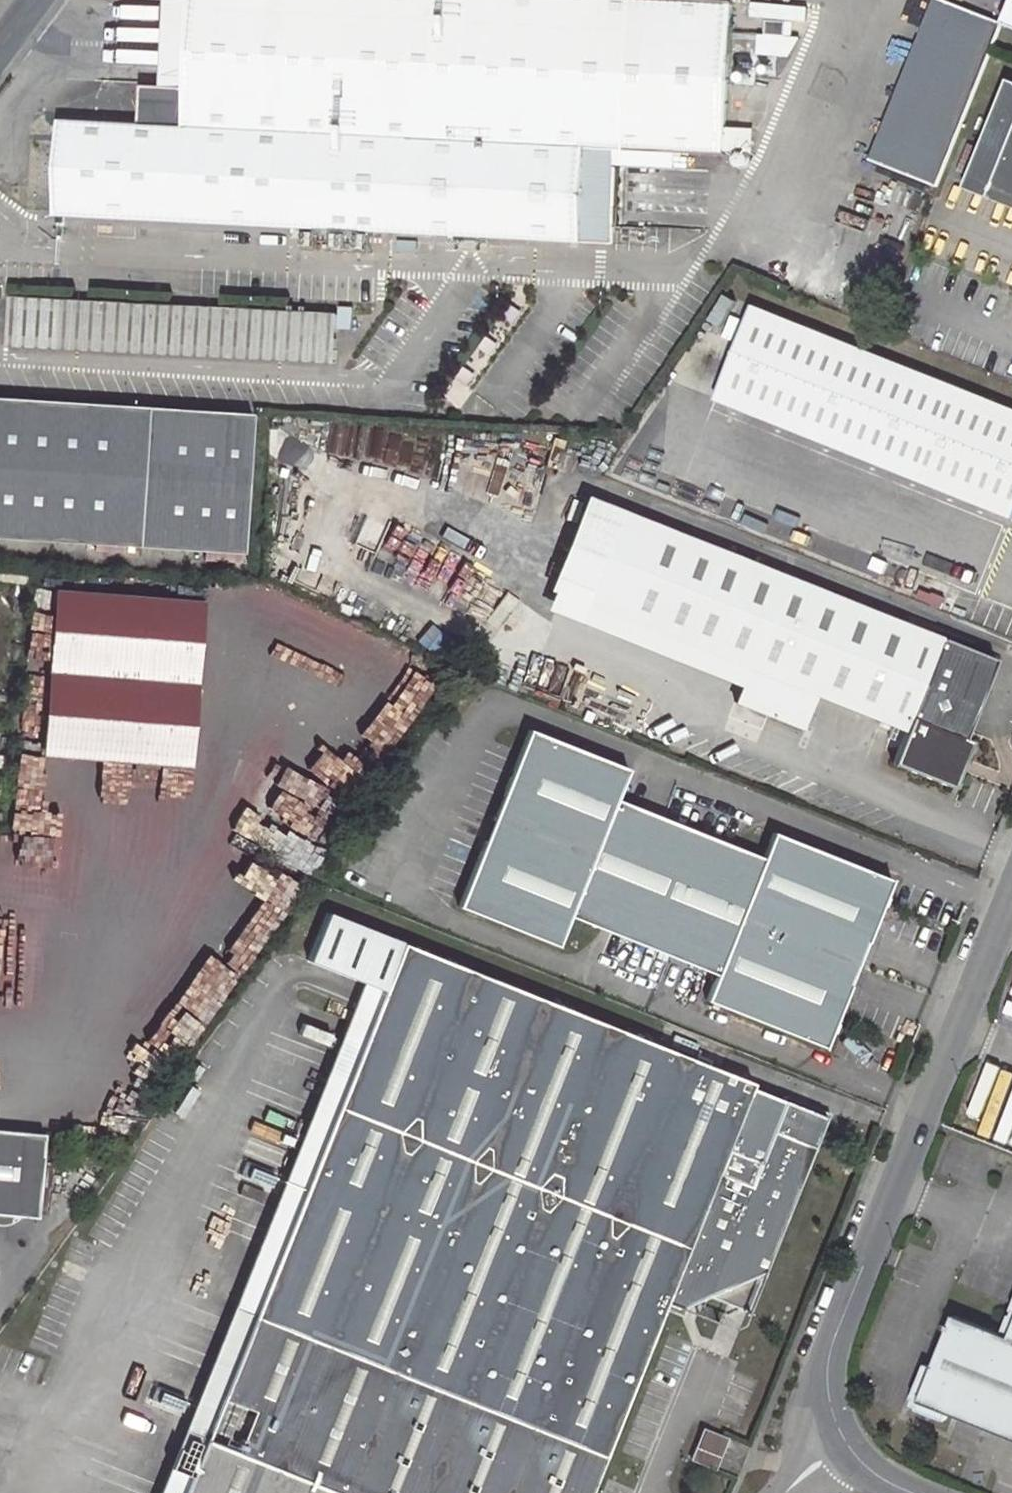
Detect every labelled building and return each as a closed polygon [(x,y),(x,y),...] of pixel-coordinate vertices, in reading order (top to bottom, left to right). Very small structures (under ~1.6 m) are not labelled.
[(187,89),(162,88),(142,86),(140,125),(61,122),(58,162),(57,188),(55,214),(612,242),(615,163),(676,166),(681,46),(631,43),(632,29),(648,30),(649,10),(633,9),(634,0),(191,0),(187,89)] [(162,88),(187,89),(191,0),(167,0),(162,88)] [(633,9),(649,10),(648,30),(632,29),(631,43),(681,46),(684,0),(634,0),(633,9)] [(869,161),(938,184),(995,17),(944,0),(925,0),(869,161)] [(1003,23),(1011,26),(1011,0),(1003,23)] [(787,18),(768,17),(767,31),(787,32),(787,18)] [(1007,79),(968,176),(1011,193),(1011,80),(1007,79)] [(48,187),(57,188),(58,162),(51,162),(42,169),(42,178),(48,187)] [(338,315),(76,302),(74,349),(335,363),(338,315)] [(919,479),(955,387),(753,306),(718,398),(919,479)] [(955,387),(919,479),(1011,517),(1011,410),(955,387)] [(0,398),(0,538),(229,553),(238,413),(0,398)] [(622,602),(654,524),(621,511),(590,589),(609,597),(622,602)] [(784,576),(654,524),(622,602),(617,617),(748,668),(784,576)] [(994,660),(784,576),(748,668),(813,695),(904,731),(893,762),(952,786),(960,767),(953,764),(963,738),(994,660)] [(178,764),(190,600),(40,589),(29,754),(178,764)] [(583,604),(603,611),(609,597),(590,589),(583,604)] [(932,594),(921,589),(918,597),(941,607),(945,596),(933,592),(932,594)] [(800,727),(813,695),(748,668),(735,701),(800,727)] [(627,769),(528,729),(458,905),(557,945),(570,914),(717,973),(706,999),(824,1047),(890,880),(772,832),(762,858),(616,800),(627,769)] [(971,740),(963,738),(953,764),(960,767),(971,740)] [(243,804),(328,849),(354,802),(268,757),(243,804)] [(402,942),(326,911),(306,959),(383,990),(402,942)] [(663,1304),(666,1304),(692,1291),(692,1290),(708,1251),(720,1255),(704,1294),(746,1311),(799,1178),(803,1180),(829,1114),(784,1096),(758,1162),(726,1149),(752,1083),(402,942),(383,990),(202,1439),(181,1492),(587,1492),(663,1304)] [(184,1431),(159,1492),(181,1492),(202,1439),(383,990),(364,983),(184,1431)] [(37,1216),(45,1132),(0,1128),(0,1213),(37,1216)] [(692,1290),(704,1294),(720,1255),(708,1251),(692,1290)] [(1004,1336),(955,1316),(934,1368),(928,1366),(913,1405),(946,1418),(949,1412),(1011,1437),(1011,1316),(1004,1336)] [(719,1456),(726,1439),(705,1430),(698,1446),(719,1456)] [(719,1456),(698,1446),(692,1461),(714,1470),(719,1456)]
